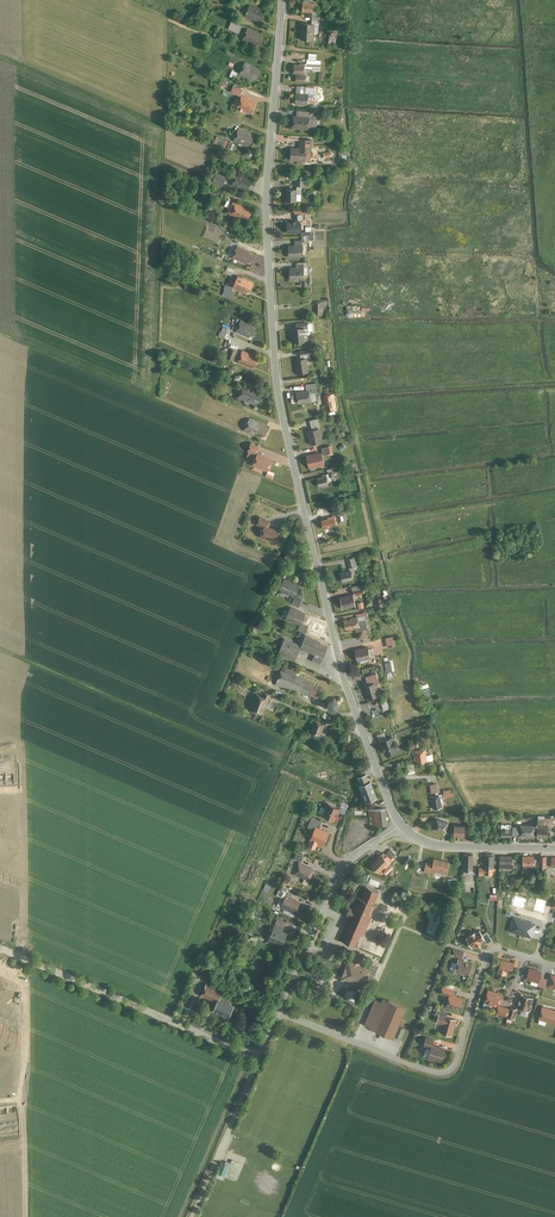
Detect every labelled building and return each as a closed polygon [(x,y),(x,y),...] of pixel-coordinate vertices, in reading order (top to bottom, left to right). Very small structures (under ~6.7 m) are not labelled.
[(315,0),(307,0),(304,0),(304,11),(314,11),(315,0)] [(266,9),(252,3),(246,15),(261,21),(261,19),(263,20),(267,12),(265,11),(266,9)] [(233,20),(230,28),(241,32),(244,24),(233,20)] [(317,22),(302,21),(301,38),(316,39),(317,22)] [(264,32),(249,27),(244,39),(257,44),(257,42),(262,44),(265,36),(263,35),(264,32)] [(326,31),(326,42),(336,42),(336,31),(326,31)] [(261,66),(246,60),(240,73),(255,79),(256,77),(258,78),(261,71),(259,70),(261,66)] [(297,80),(308,81),(309,73),(306,73),(307,62),(301,61),(301,63),(296,62),(295,72),(298,72),(297,80)] [(231,75),(237,78),(239,71),(234,69),(231,75)] [(232,91),(242,95),(244,89),(234,85),(232,91)] [(326,90),(326,99),(334,99),(334,90),(326,90)] [(310,104),(310,92),(298,91),(297,103),(310,104)] [(251,96),(244,93),(238,108),(245,111),(246,109),(254,113),(259,101),(251,98),(251,96)] [(310,128),(311,115),(295,114),(294,127),(310,128)] [(252,135),(254,132),(240,126),(234,140),(249,147),(250,143),(252,144),(255,136),(252,135)] [(225,144),(227,137),(217,136),(216,142),(225,144)] [(313,138),(300,137),(300,146),(291,145),(291,159),(308,159),(307,162),(312,162),(313,138)] [(254,178),(238,171),(233,183),(249,190),(254,178)] [(217,172),(214,181),(225,185),(228,176),(217,172)] [(210,187),(208,190),(217,195),(219,191),(210,187)] [(303,192),(303,188),(287,188),(286,192),(288,192),(288,200),(298,200),(298,192),(303,192)] [(252,207),(233,199),(227,212),(245,219),(246,217),(250,218),(253,210),(251,209),(252,207)] [(303,231),(302,219),(288,220),(289,232),(303,231)] [(305,255),(304,243),(290,244),(290,256),(305,255)] [(253,250),(239,244),(233,257),(248,263),(249,261),(251,262),(254,254),(252,253),(253,250)] [(306,278),(305,265),(291,266),(291,278),(306,278)] [(251,293),(256,281),(240,274),(234,286),(251,293)] [(325,301),(315,301),(315,308),(317,308),(317,314),(325,314),(325,301)] [(347,305),(348,316),(367,315),(367,310),(371,310),(371,306),(363,306),(363,304),(347,305)] [(256,324),(242,319),(237,331),(250,337),(251,335),(254,336),(257,329),(255,327),(256,324)] [(224,326),(220,335),(226,338),(230,328),(224,326)] [(307,326),(294,327),(296,342),(307,340),(306,331),(307,331),(307,326)] [(232,347),(228,357),(236,359),(239,349),(232,347)] [(259,355),(244,349),(238,362),(253,368),(254,365),(257,367),(260,358),(258,357),(259,355)] [(311,371),(309,357),(297,359),(299,373),(311,371)] [(318,391),(317,382),(307,383),(308,389),(297,391),(299,403),(313,401),(311,392),(318,391)] [(260,404),(264,395),(260,393),(261,391),(245,384),(240,397),(257,405),(258,403),(260,404)] [(338,409),(335,393),(324,395),(327,412),(338,409)] [(251,417),(246,428),(259,433),(260,431),(266,434),(270,426),(264,424),(265,422),(251,417)] [(325,441),(321,427),(309,430),(312,444),(325,441)] [(253,458),(255,452),(258,453),(260,446),(252,443),(247,456),(253,458)] [(323,447),(326,455),(336,451),(333,443),(323,447)] [(326,463),(323,450),(308,454),(310,467),(326,463)] [(275,458),(259,452),(254,464),(270,471),(275,458)] [(330,485),(328,472),(323,473),(324,475),(318,477),(320,485),(324,484),(324,486),(330,485)] [(338,526),(335,515),(329,516),(329,518),(323,519),(325,528),(330,527),(330,529),(338,526)] [(272,520),(262,516),(258,524),(265,527),(262,536),(276,542),(281,531),(269,526),(272,520)] [(355,579),(353,569),(342,571),(344,581),(355,579)] [(296,597),(302,584),(286,577),(280,590),(296,597)] [(365,583),(354,585),(355,595),(366,593),(365,587),(366,587),(365,583)] [(357,605),(355,592),(341,595),(344,608),(357,605)] [(384,598),(374,600),(376,608),(385,606),(384,598)] [(302,625),(307,612),(292,606),(287,618),(302,625)] [(369,610),(358,613),(359,616),(360,621),(367,619),(371,618),(369,610)] [(358,628),(358,630),(369,628),(367,619),(360,621),(359,616),(352,617),(352,619),(346,620),(348,629),(353,628),(353,629),(358,628)] [(322,663),(329,646),(322,643),(323,641),(307,634),(303,644),(301,647),(317,654),(315,660),(322,663)] [(389,647),(396,646),(395,636),(387,637),(389,647)] [(296,659),(301,647),(303,644),(286,637),(280,652),(296,659)] [(372,658),(370,645),(356,648),(359,661),(372,658)] [(305,676),(285,667),(278,684),(298,692),(298,691),(302,690),(318,697),(322,688),(314,684),(315,682),(304,677),(305,676)] [(381,681),(378,672),(367,675),(370,684),(366,685),(369,697),(381,693),(378,682),(381,681)] [(265,695),(257,692),(251,709),(265,713),(268,704),(269,704),(272,693),(267,692),(265,695)] [(337,697),(332,699),(330,704),(332,709),(337,710),(342,708),(343,704),(341,699),(337,697)] [(382,701),(385,709),(391,707),(388,699),(382,701)] [(322,735),(327,724),(316,719),(311,731),(322,735)] [(388,754),(400,749),(395,736),(383,740),(388,754)] [(429,753),(427,748),(414,751),(415,755),(416,755),(418,764),(429,762),(427,754),(429,753)] [(409,771),(416,770),(415,763),(408,763),(409,771)] [(371,780),(368,772),(359,775),(362,783),(361,784),(367,801),(379,796),(373,779),(371,780)] [(444,798),(455,795),(454,792),(452,792),(451,789),(444,791),(445,794),(443,794),(444,798)] [(444,802),(443,794),(431,796),(431,800),(433,800),(435,808),(444,806),(443,802),(444,802)] [(337,820),(343,807),(329,801),(324,814),(337,820)] [(356,806),(356,813),(364,813),(364,805),(356,806)] [(390,823),(388,807),(370,809),(372,825),(390,823)] [(451,820),(438,817),(435,828),(448,831),(451,820)] [(366,835),(370,835),(369,826),(365,827),(365,821),(358,822),(359,824),(354,824),(354,831),(358,830),(359,838),(366,838),(366,835)] [(468,824),(456,824),(456,834),(467,835),(468,824)] [(536,834),(536,824),(522,824),(522,834),(536,834)] [(330,831),(317,825),(309,844),(317,847),(319,843),(325,845),(330,831)] [(513,836),(513,827),(503,828),(503,836),(513,836)] [(550,828),(540,827),(539,836),(550,836),(550,828)] [(298,851),(295,858),(302,861),(305,853),(298,851)] [(390,860),(382,852),(378,856),(380,857),(373,864),(380,871),(390,860)] [(475,852),(465,852),(465,869),(475,869),(475,852)] [(498,853),(486,853),(485,865),(480,865),(480,875),(485,875),(486,871),(497,871),(498,853)] [(535,863),(535,853),(524,854),(524,863),(535,863)] [(515,855),(502,854),(502,868),(515,868),(515,855)] [(549,866),(549,854),(541,854),(541,866),(549,866)] [(447,872),(450,860),(436,856),(434,861),(428,860),(425,870),(436,873),(436,869),(447,872)] [(317,868),(300,861),(295,872),(312,879),(317,868)] [(372,875),(370,881),(380,885),(382,880),(372,875)] [(350,908),(347,906),(343,914),(347,916),(343,928),(346,929),(342,939),(354,944),(358,933),(361,934),(374,904),(371,903),(376,891),(363,886),(358,898),(355,897),(350,908)] [(281,888),(278,894),(285,897),(287,890),(281,888)] [(302,900),(287,895),(283,906),(298,912),(302,900)] [(510,930),(532,937),(536,923),(514,916),(510,930)] [(286,926),(276,922),(270,939),(284,945),(289,932),(284,930),(286,926)] [(466,937),(471,946),(484,940),(479,930),(466,937)] [(484,934),(487,941),(492,939),(488,931),(484,934)] [(354,958),(349,957),(341,979),(366,989),(372,973),(376,975),(380,965),(373,962),(371,968),(361,964),(364,956),(356,953),(354,958)] [(467,958),(460,956),(456,971),(462,972),(462,971),(471,973),(474,962),(466,960),(467,958)] [(516,961),(503,957),(498,972),(508,975),(509,971),(513,973),(516,961)] [(542,975),(543,970),(531,966),(528,979),(540,982),(542,975)] [(226,989),(208,981),(202,995),(218,1002),(215,1010),(230,1017),(236,1004),(222,998),(226,989)] [(450,996),(447,1005),(454,1008),(455,1006),(461,1008),(464,997),(458,995),(459,994),(455,992),(456,988),(444,984),(442,993),(450,996)] [(500,1004),(504,991),(490,987),(486,1001),(500,1004)] [(532,1004),(534,996),(523,993),(521,1000),(519,1000),(517,1007),(532,1011),(534,1005),(532,1004)] [(378,1003),(373,1001),(363,1024),(389,1036),(402,1007),(380,998),(378,1003)] [(511,1007),(500,1004),(498,1012),(509,1015),(511,1007)] [(544,1004),(539,1018),(554,1023),(554,1008),(544,1004)] [(519,1008),(511,1006),(511,1007),(509,1015),(516,1018),(519,1008)] [(459,1018),(441,1013),(438,1022),(444,1023),(442,1031),(454,1035),(459,1018)] [(403,1029),(397,1027),(393,1037),(399,1039),(403,1029)] [(443,1060),(446,1047),(434,1043),(435,1037),(427,1035),(425,1044),(433,1046),(430,1056),(443,1060)] [(232,1163),(224,1160),(217,1176),(224,1179),(226,1175),(235,1179),(241,1162),(233,1159),(232,1163)]
